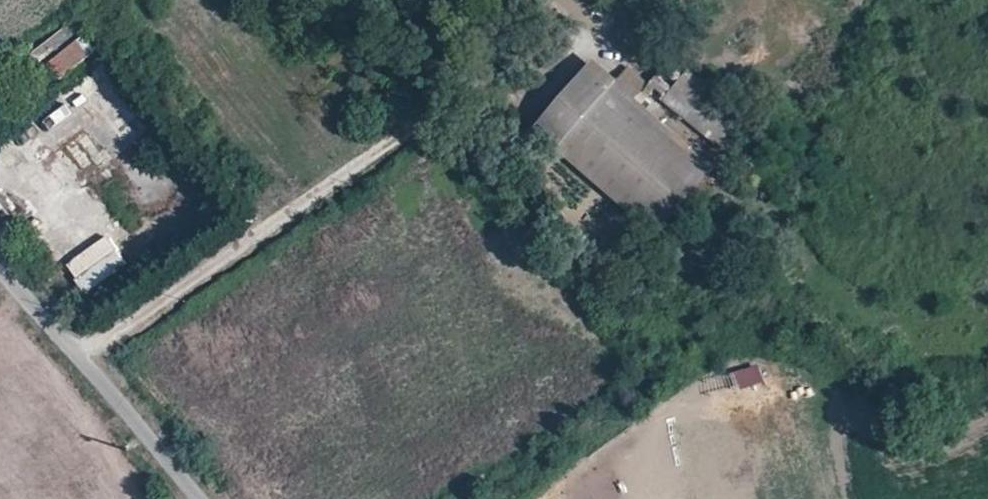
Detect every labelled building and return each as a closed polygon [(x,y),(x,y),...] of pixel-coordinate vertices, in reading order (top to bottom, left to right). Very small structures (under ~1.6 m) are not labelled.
[(67,71),(88,53),(76,39),(55,57),(67,71)] [(556,149),(610,87),(588,66),(533,129),(556,149)] [(662,99),(722,150),(747,120),(686,70),(662,99)] [(644,90),(658,101),(670,86),(656,74),(644,90)] [(556,149),(656,235),(708,171),(610,87),(556,149)] [(85,292),(126,261),(105,234),(64,265),(85,292)]
